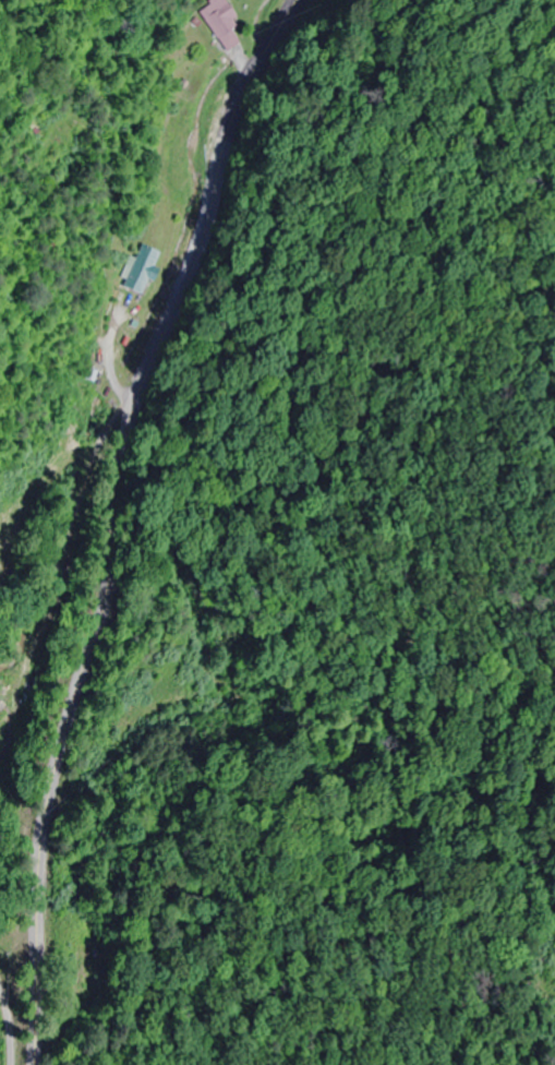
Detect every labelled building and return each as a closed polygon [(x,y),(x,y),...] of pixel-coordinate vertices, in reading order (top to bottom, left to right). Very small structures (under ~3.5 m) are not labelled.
[(233,29),(240,24),(223,0),(212,0),(198,10),(227,52),(242,41),(233,29)] [(147,296),(157,268),(155,267),(161,251),(140,244),(124,287),(147,296)]
